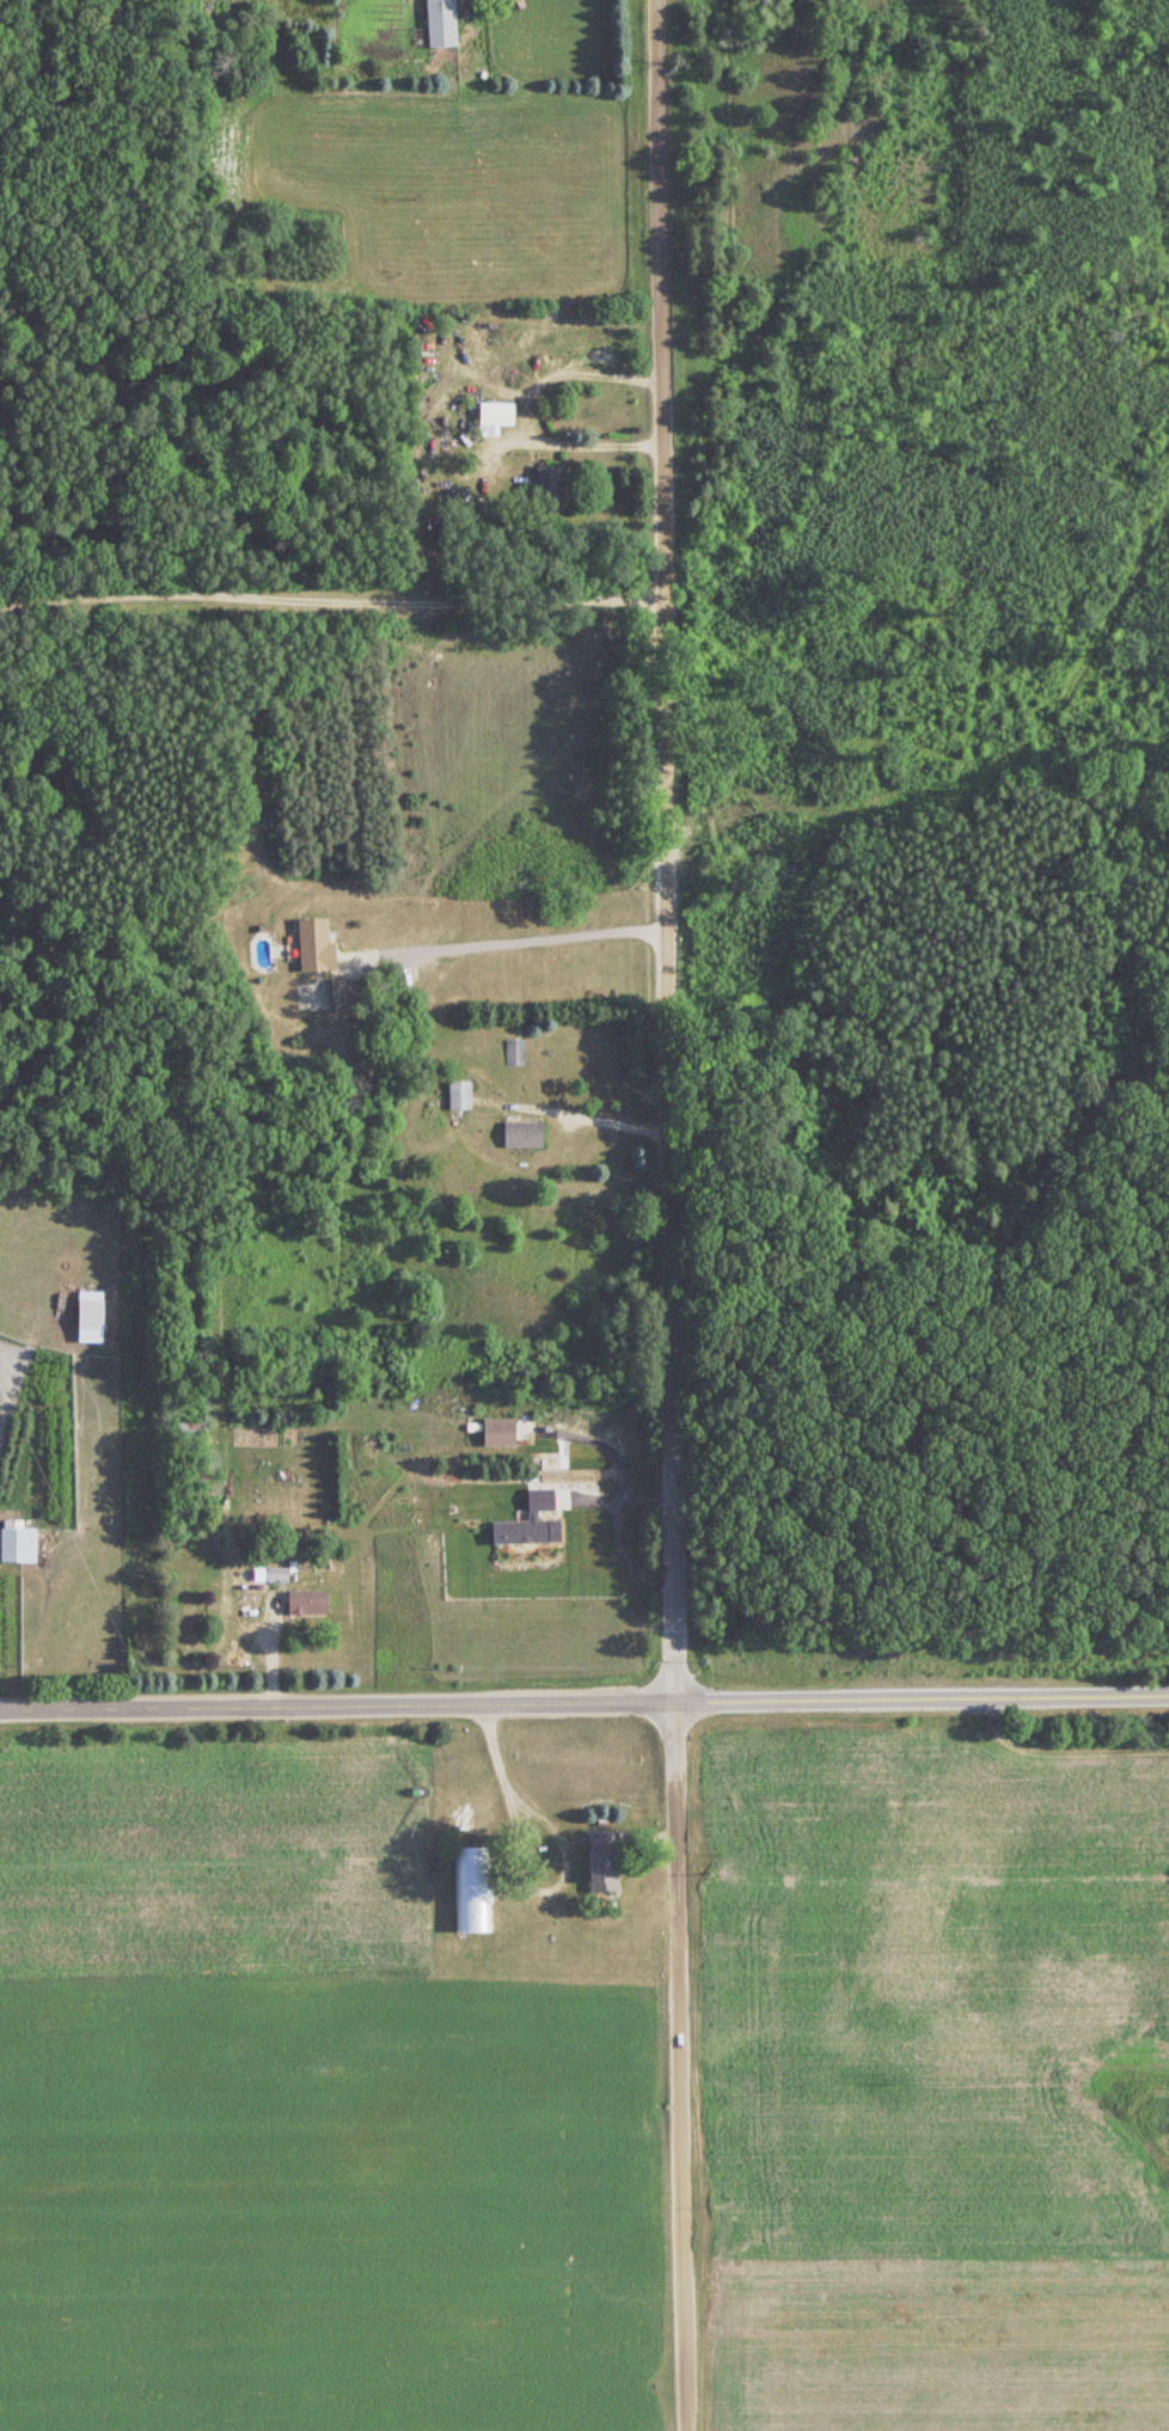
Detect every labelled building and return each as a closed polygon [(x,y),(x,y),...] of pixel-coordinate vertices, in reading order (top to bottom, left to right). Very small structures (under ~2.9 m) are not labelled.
[(457,0),(428,0),(430,48),(458,47),(457,0)] [(516,403),(481,403),(481,426),(516,426),(516,403)] [(537,467),(537,512),(562,512),(562,467),(537,467)] [(299,920),(302,972),(336,971),(334,918),(299,920)] [(333,1005),(366,1005),(366,980),(333,980),(333,1005)] [(506,1065),(525,1065),(525,1040),(506,1040),(506,1065)] [(472,1083),(451,1083),(451,1112),(472,1112),(472,1083)] [(544,1122),(505,1122),(505,1147),(544,1147),(544,1122)] [(201,1447),(201,1422),(178,1422),(178,1447),(201,1447)] [(2,1564),(38,1564),(38,1529),(2,1529),(2,1564)] [(290,1615),(329,1615),(329,1592),(290,1592),(290,1615)] [(591,1891),(620,1891),(620,1831),(591,1831),(591,1891)] [(491,1847),(456,1847),(456,1933),(492,1933),(491,1847)]
